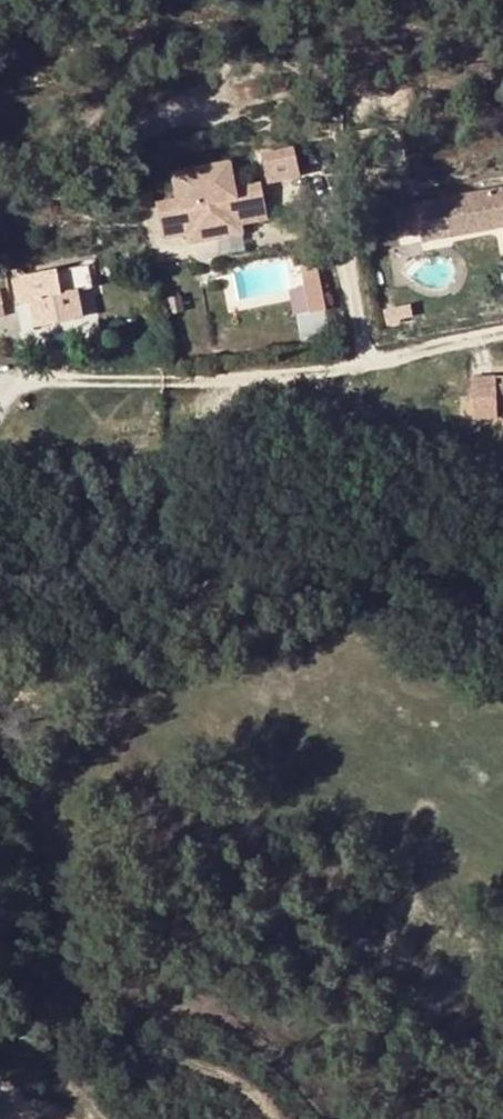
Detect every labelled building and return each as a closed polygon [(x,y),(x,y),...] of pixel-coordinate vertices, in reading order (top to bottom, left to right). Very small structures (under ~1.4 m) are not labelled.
[(298,153),(265,161),(272,190),(304,182),(298,153)] [(160,212),(167,240),(190,235),(192,243),(195,253),(224,246),(220,229),(245,224),(245,232),(273,226),(268,204),(260,205),(257,191),(240,195),(238,189),(216,194),(215,190),(207,192),(208,196),(180,202),(181,207),(160,212)] [(265,190),(257,191),(260,205),(268,204),(265,190)] [(424,239),(452,233),(453,240),(501,230),(500,225),(502,224),(502,191),(417,208),(424,239)] [(220,229),(224,246),(249,241),(245,232),(245,224),(220,229)] [(452,233),(424,239),(425,245),(453,240),(452,233)] [(190,235),(167,240),(169,247),(192,243),(190,235)] [(311,311),(327,309),(321,260),(305,262),(311,311)] [(88,265),(14,281),(19,304),(32,302),(37,326),(85,316),(80,290),(93,287),(88,265)] [(500,378),(476,379),(478,420),(502,419),(500,378)]
